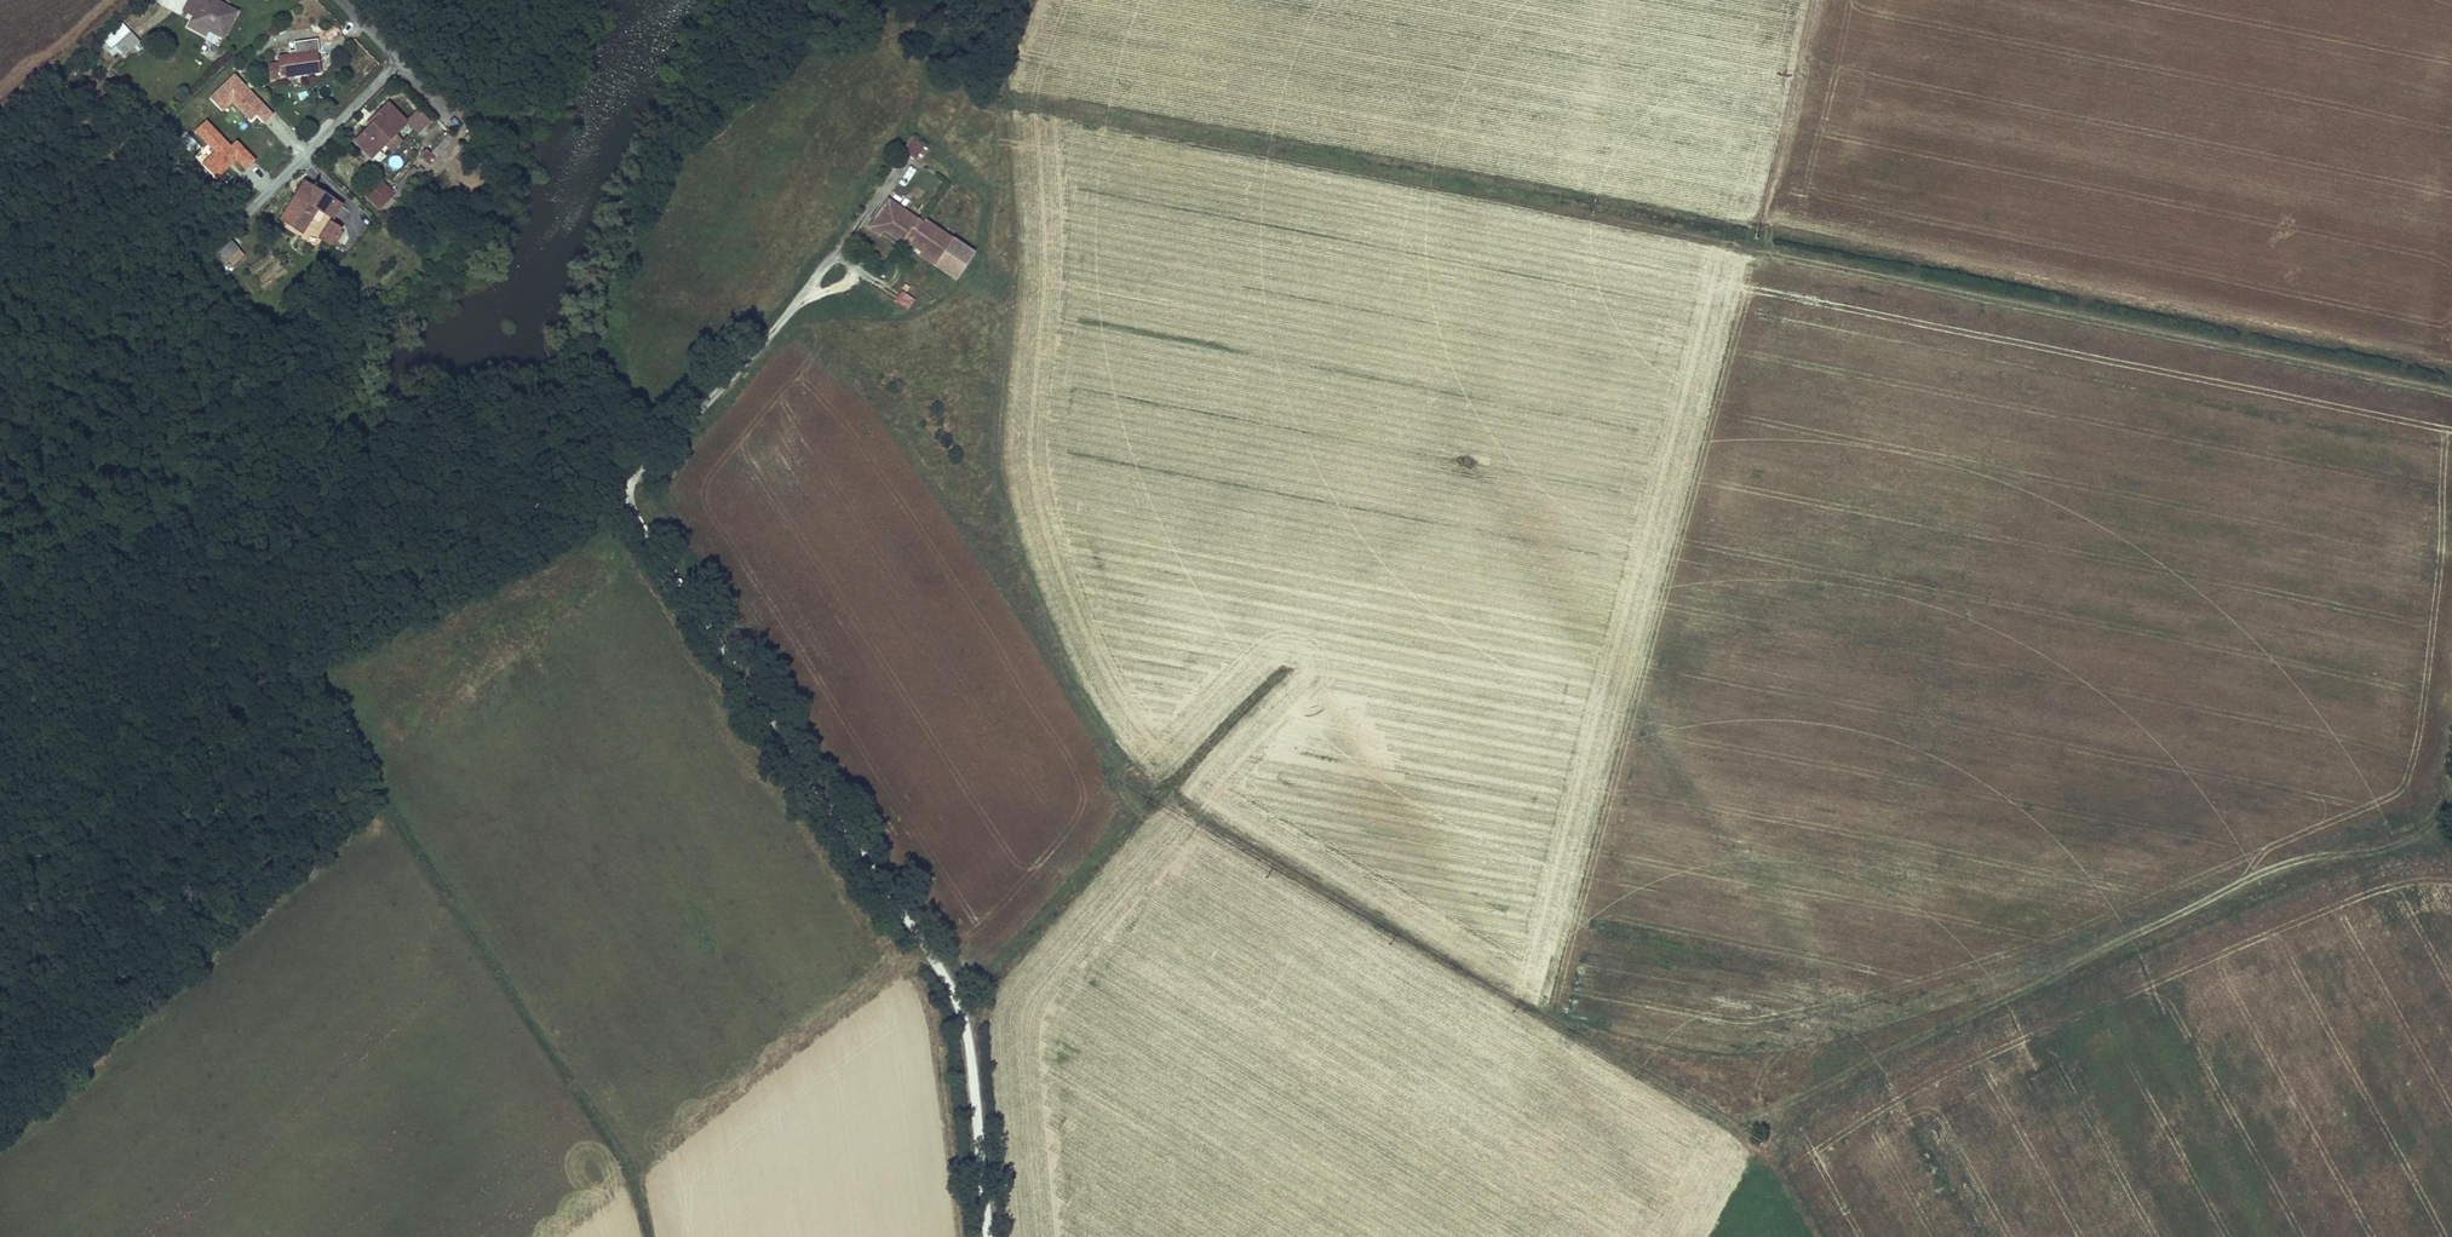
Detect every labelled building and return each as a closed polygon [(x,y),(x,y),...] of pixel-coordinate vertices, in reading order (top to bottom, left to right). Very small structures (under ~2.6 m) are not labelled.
[(218,1),(219,0),(187,0),(182,9),(192,14),(185,27),(220,45),(237,11),(218,1)] [(141,42),(132,31),(115,46),(125,56),(141,42)] [(280,78),(280,79),(321,75),(317,39),(294,42),(295,49),(288,50),(289,53),(277,55),(278,62),(280,78)] [(278,62),(268,63),(270,79),(280,78),(278,62)] [(223,114),(235,103),(258,130),(274,116),(236,74),(209,98),(223,114)] [(370,157),(406,119),(389,103),(372,121),(376,124),(356,144),(370,157)] [(417,108),(406,119),(419,133),(430,121),(417,108)] [(219,133),(201,115),(188,128),(207,146),(219,133)] [(309,141),(316,129),(307,123),(300,136),(309,141)] [(934,137),(921,129),(910,144),(924,153),(934,137)] [(442,162),(461,147),(451,135),(432,150),(442,162)] [(426,150),(420,156),(429,164),(435,159),(426,150)] [(414,167),(396,187),(403,193),(421,174),(414,167)] [(390,190),(376,178),(361,195),(374,207),(390,190)] [(299,234),(315,208),(330,217),(339,203),(302,180),(277,220),(299,234)] [(942,277),(945,272),(957,279),(972,255),(973,250),(892,195),(873,225),(930,262),(927,268),(942,277)] [(328,219),(317,236),(330,245),(341,228),(328,219)] [(219,253),(233,267),(245,255),(232,241),(219,253)] [(915,300),(902,291),(894,302),(908,311),(915,300)]
